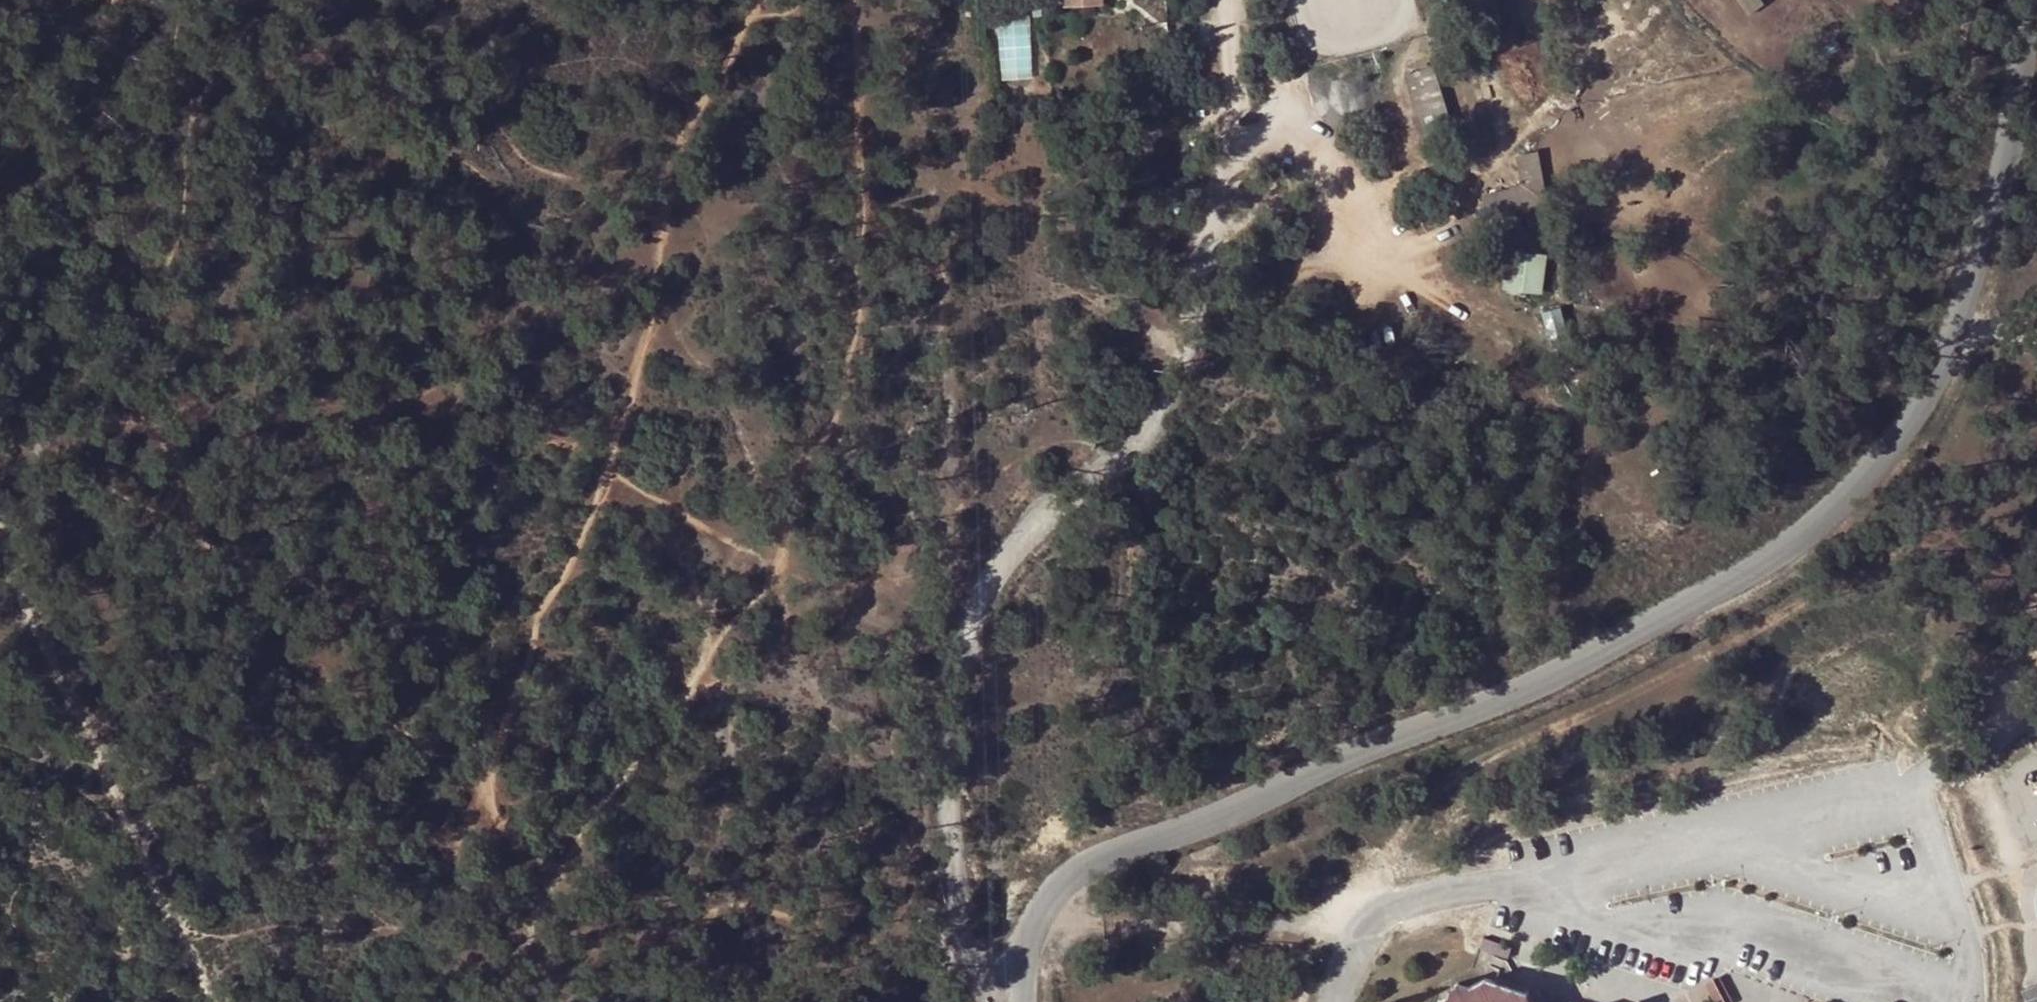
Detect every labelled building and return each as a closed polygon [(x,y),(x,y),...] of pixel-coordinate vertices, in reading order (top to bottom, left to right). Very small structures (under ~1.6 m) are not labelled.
[(1430,65),(1408,70),(1434,148),(1454,141),(1430,65)] [(1528,187),(1484,201),(1489,218),(1553,199),(1539,149),(1520,155),(1528,187)] [(1462,226),(1489,218),(1484,201),(1456,209),(1462,226)] [(1545,257),(1507,251),(1503,286),(1540,291),(1545,257)] [(1531,992),(1485,979),(1469,986),(1461,983),(1454,986),(1447,996),(1438,1001),(1536,1001),(1531,992)]
